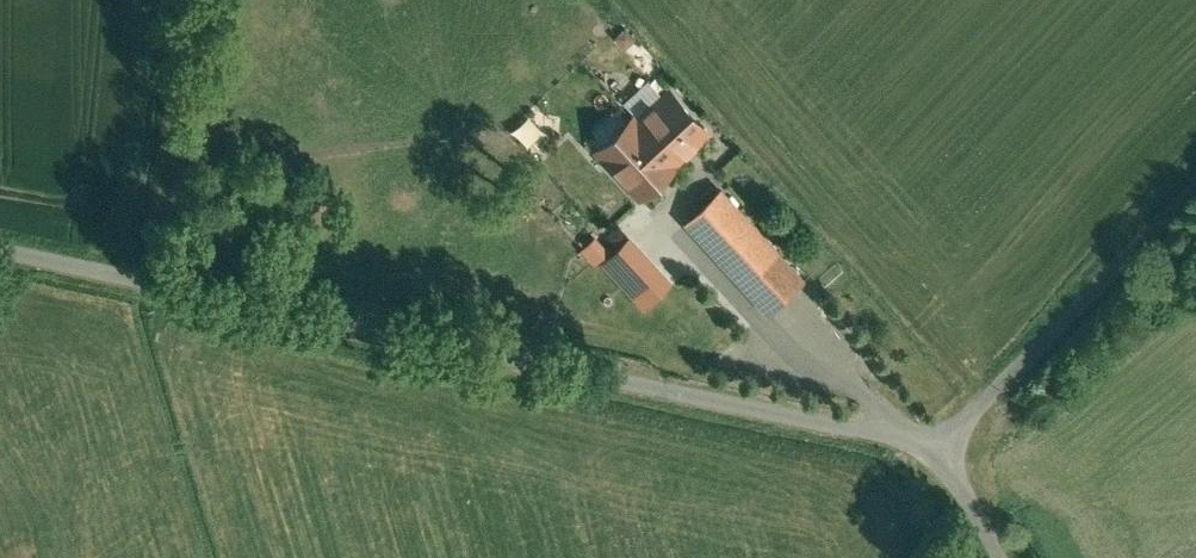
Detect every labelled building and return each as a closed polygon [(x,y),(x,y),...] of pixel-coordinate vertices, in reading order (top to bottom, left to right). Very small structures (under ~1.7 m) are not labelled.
[(636,122),(601,154),(639,194),(674,162),(673,161),(705,132),(669,92),(636,122)] [(780,233),(732,180),(688,220),(768,308),(798,280),(767,245),(780,233)] [(596,265),(612,252),(599,235),(583,248),(596,265)] [(705,296),(660,247),(632,273),(678,322),(705,296)]
